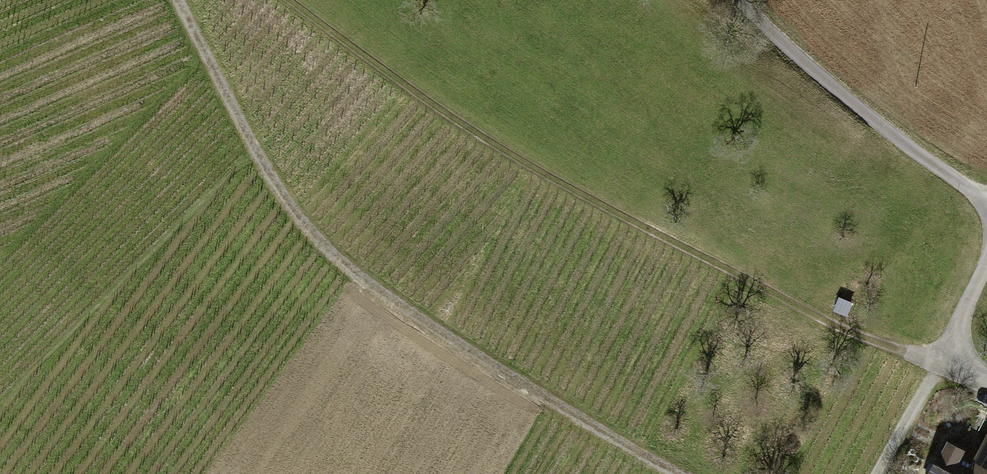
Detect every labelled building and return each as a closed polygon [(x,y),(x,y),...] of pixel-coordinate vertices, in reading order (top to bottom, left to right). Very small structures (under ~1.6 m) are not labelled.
[(851,304),(838,298),(834,308),(846,314),(851,304)] [(956,440),(939,473),(986,473),(986,451),(985,455),(956,440)]
